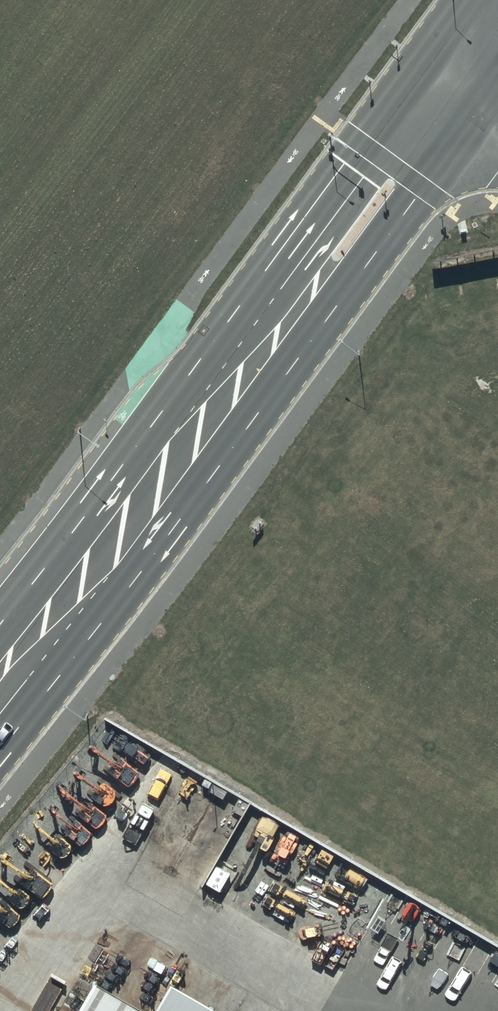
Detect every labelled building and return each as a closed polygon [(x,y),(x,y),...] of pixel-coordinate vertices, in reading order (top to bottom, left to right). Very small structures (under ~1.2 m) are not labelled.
[(76,984),(60,1010),(120,1010),(76,984)]
